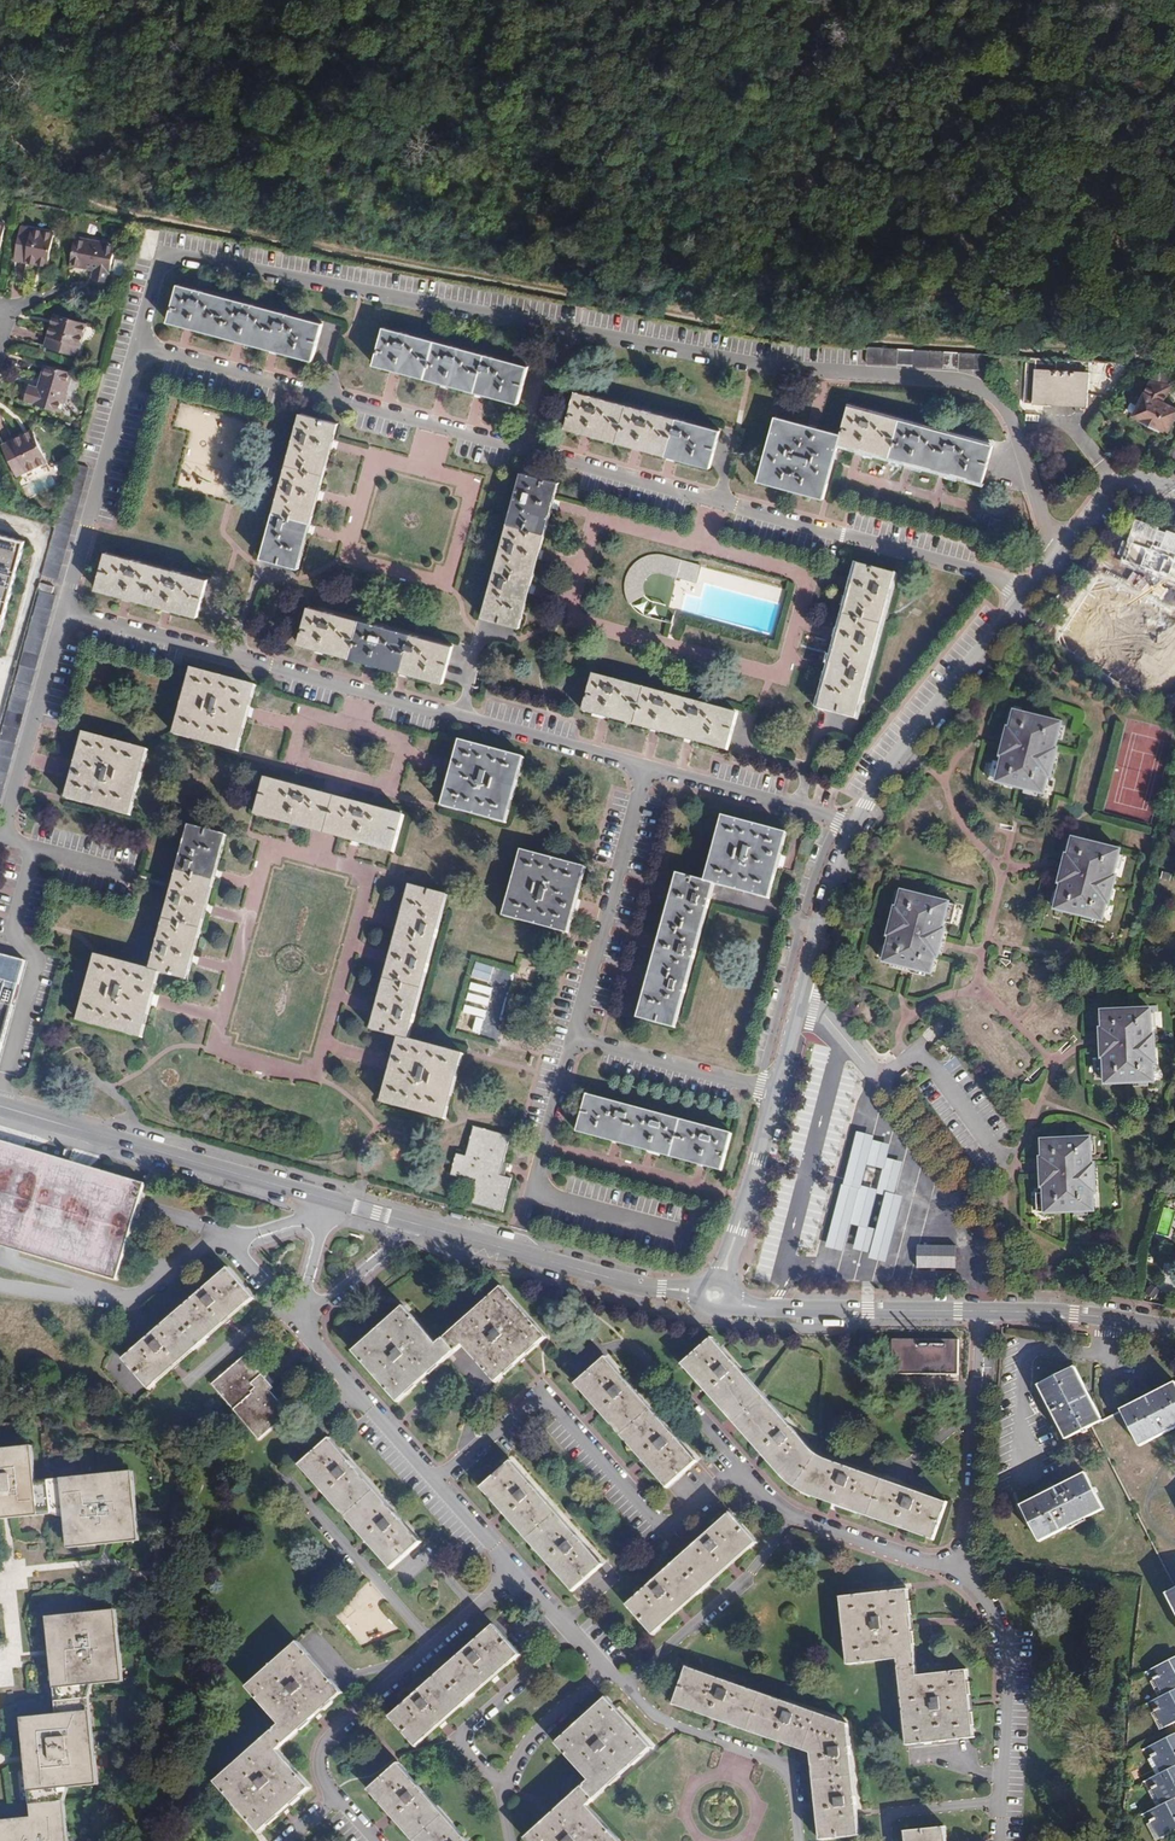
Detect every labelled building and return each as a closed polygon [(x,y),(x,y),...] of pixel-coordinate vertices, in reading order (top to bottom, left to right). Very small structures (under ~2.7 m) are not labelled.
[(54,232),(22,227),(16,261),(38,265),(48,266),(49,261),(54,232)] [(115,244),(76,238),(71,266),(94,270),(93,280),(109,282),(115,244)] [(323,324),(179,285),(168,323),(188,329),(239,342),(273,351),(313,361),(323,324)] [(87,324),(60,316),(57,324),(52,323),(45,346),(78,356),(87,324)] [(529,367),(384,328),(374,365),(396,371),(448,385),(481,394),(519,404),(529,367)] [(989,370),(989,355),(868,350),(867,365),(989,370)] [(1088,362),(1077,361),(1077,372),(1034,369),(1032,405),(1045,405),(1074,407),(1074,413),(1084,413),(1084,408),(1086,408),(1087,395),(1088,362)] [(39,388),(30,386),(26,401),(63,411),(73,373),(45,365),(39,388)] [(1149,384),(1133,417),(1139,421),(1140,423),(1160,433),(1161,432),(1168,434),(1174,419),(1174,410),(1162,404),(1169,387),(1149,384)] [(720,431),(575,392),(565,429),(584,434),(634,448),(671,458),(710,468),(720,431)] [(841,432),(838,444),(857,449),(912,464),(945,473),(983,483),(993,445),(848,407),(841,432)] [(262,559),(300,569),(310,530),(319,496),(333,442),(338,424),(301,414),(262,559)] [(809,424),(776,415),(758,482),(782,488),(824,499),(841,432),(809,424)] [(34,430),(25,434),(3,445),(18,476),(49,461),(36,435),(34,430)] [(482,618),(520,628),(531,589),(540,556),(554,503),(559,484),(521,474),(482,618)] [(1136,520),(1122,559),(1174,579),(1174,534),(1136,520)] [(0,536),(0,629),(24,542),(0,536)] [(208,580),(106,554),(96,590),(126,598),(167,609),(198,618),(208,580)] [(630,604),(644,596),(643,590),(643,586),(644,582),(646,579),(648,577),(650,575),(654,574),(657,574),(662,575),(676,579),(681,561),(663,556),(656,555),(652,556),(647,557),(644,558),(639,560),(636,563),(632,567),(629,571),(627,575),(626,579),(625,584),(625,589),(626,595),(628,600),(630,604)] [(701,566),(681,561),(676,579),(697,584),(701,566)] [(829,670),(819,709),(856,719),(896,575),(858,565),(852,586),(838,637),(829,670)] [(53,587),(41,584),(39,590),(52,593),(53,587)] [(0,745),(0,810),(57,597),(41,593),(0,745)] [(646,598),(644,596),(630,604),(632,607),(634,610),(637,612),(639,614),(642,616),(672,624),(674,616),(663,613),(665,605),(650,600),(647,599),(646,598)] [(454,646),(309,607),(299,645),(319,650),(369,664),(404,673),(444,684),(454,646)] [(193,669),(175,734),(239,752),(250,712),(257,687),(193,669)] [(739,710),(595,672),(585,709),(605,714),(659,728),(691,737),(729,747),(739,710)] [(1056,748),(1062,724),(1014,712),(1010,728),(1008,728),(1004,742),(1001,756),(1003,757),(1001,763),(994,762),(989,780),(1044,794),(1048,777),(1051,777),(1058,749),(1056,748)] [(75,770),(67,799),(131,816),(149,750),(85,733),(75,770)] [(524,758),(460,741),(452,768),(442,806),(507,823),(524,758)] [(404,816),(265,779),(256,816),(294,826),(357,843),(394,853),(404,816)] [(715,884),(773,900),(783,862),(790,836),(725,818),(707,881),(715,884)] [(161,973),(188,980),(193,959),(207,908),(217,874),(227,836),(189,826),(150,970),(161,973)] [(1120,850),(1073,839),(1069,856),(1066,855),(1063,869),(1059,883),(1062,884),(1056,909),(1079,915),(1103,921),(1107,903),(1109,904),(1116,876),(1114,875),(1120,850)] [(586,868),(522,850),(504,916),(568,933),(576,904),(586,868)] [(637,1018),(675,1028),(715,884),(707,881),(678,873),(671,895),(658,944),(648,980),(637,1018)] [(399,1037),(409,1039),(448,896),(410,886),(400,924),(391,958),(376,1011),(372,1029),(399,1037)] [(902,892),(898,908),(896,908),(889,936),(891,936),(885,962),(909,968),(931,974),(935,956),(938,957),(941,944),(945,929),(943,928),(944,921),(952,923),(957,906),(902,892)] [(150,970),(94,955),(76,1022),(143,1040),(154,999),(161,973),(150,970)] [(13,1006),(18,985),(24,966),(0,959),(0,1051),(13,1006)] [(864,1001),(854,1010),(870,1028),(881,1019),(864,1001)] [(1102,1011),(1103,1029),(1100,1029),(1101,1044),(1102,1058),(1104,1058),(1105,1084),(1154,1081),(1153,1064),(1155,1064),(1154,1035),(1152,1035),(1151,1009),(1102,1011)] [(392,1064),(381,1104),(447,1122),(465,1054),(409,1039),(399,1037),(392,1064)] [(732,1134),(588,1095),(578,1132),(618,1143),(651,1151),(703,1165),(722,1170),(732,1134)] [(473,1126),(465,1156),(456,1154),(451,1175),(458,1177),(459,1176),(477,1181),(471,1204),(503,1212),(512,1179),(505,1177),(507,1169),(508,1164),(503,1163),(510,1136),(473,1126)] [(874,1136),(858,1132),(845,1185),(841,1184),(826,1247),(844,1252),(851,1225),(858,1227),(853,1249),(871,1254),(877,1229),(868,1226),(877,1193),(878,1191),(860,1186),(866,1163),(884,1168),(886,1157),(890,1144),(873,1140),(874,1136)] [(1042,1140),(1043,1158),(1040,1158),(1041,1187),(1044,1187),(1044,1194),(1037,1194),(1037,1213),(1094,1210),(1093,1194),(1096,1193),(1094,1164),(1092,1164),(1091,1138),(1042,1140)] [(0,1141),(0,1246),(10,1249),(23,1253),(69,1267),(116,1281),(144,1184),(98,1170),(52,1156),(5,1143),(0,1141)] [(904,1162),(886,1157),(884,1168),(878,1191),(877,1193),(886,1195),(877,1229),(871,1254),(870,1258),(886,1262),(903,1196),(895,1194),(904,1162)] [(1159,1233),(1170,1235),(1174,1209),(1163,1207),(1159,1233)] [(955,1255),(955,1246),(917,1245),(916,1268),(954,1268),(955,1260),(955,1255)] [(228,1268),(123,1359),(149,1390),(255,1298),(228,1268)] [(462,1345),(491,1377),(495,1382),(546,1337),(502,1287),(437,1344),(404,1307),(353,1351),(398,1402),(447,1358),(462,1345)] [(711,1338),(682,1365),(752,1445),(780,1475),(785,1480),(790,1485),(794,1488),(800,1491),(805,1494),(813,1497),(934,1540),(948,1503),(843,1465),(822,1458),(816,1454),(812,1451),(808,1447),(711,1338)] [(959,1340),(893,1339),(892,1374),(958,1375),(959,1340)] [(245,1355),(212,1384),(259,1439),(290,1414),(270,1391),(273,1388),(245,1355)] [(606,1357),(576,1383),(667,1487),(697,1461),(606,1357)] [(1102,1421),(1074,1367),(1038,1385),(1067,1440),(1102,1421)] [(1140,1446),(1174,1428),(1174,1383),(1174,1382),(1120,1410),(1140,1446)] [(933,1431),(940,1442),(957,1430),(950,1420),(933,1431)] [(330,1438),(299,1465),(391,1569),(422,1543),(330,1438)] [(0,1449),(0,1519),(7,1519),(65,1513),(68,1548),(140,1541),(137,1520),(132,1472),(35,1482),(32,1446),(0,1449)] [(511,1461),(481,1487),(573,1591),(603,1565),(511,1461)] [(1039,1541),(1104,1509),(1086,1473),(1021,1505),(1039,1541)] [(730,1512),(627,1605),(653,1635),(757,1543),(730,1512)] [(1166,1593),(1174,1610),(1174,1589),(1166,1593)] [(907,1590),(840,1597),(848,1665),(897,1659),(907,1746),(974,1738),(966,1670),(917,1676),(907,1590)] [(47,1617),(50,1653),(57,1715),(22,1718),(32,1817),(0,1821),(0,1840),(69,1840),(63,1788),(98,1785),(88,1685),(123,1682),(116,1610),(47,1617)] [(494,1624),(390,1717),(417,1747),(521,1654),(494,1624)] [(279,1724),(215,1782),(259,1832),(310,1787),(277,1750),(342,1692),(297,1642),(246,1687),(279,1724)] [(1151,1670),(1164,1696),(1174,1690),(1174,1658),(1151,1670)] [(847,1724),(686,1667),(673,1705),(810,1753),(820,1840),(859,1836),(847,1724)] [(1164,1696),(1152,1702),(1164,1728),(1174,1723),(1174,1690),(1164,1696)] [(555,1743),(589,1780),(525,1838),(527,1840),(620,1840),(588,1805),(651,1748),(606,1697),(555,1743)] [(1148,1747),(1161,1773),(1174,1766),(1174,1734),(1148,1747)] [(369,1789),(414,1840),(468,1840),(399,1763),(369,1789)] [(1161,1773),(1149,1779),(1162,1805),(1174,1798),(1174,1766),(1161,1773)] [(1162,1805),(1147,1813),(1161,1839),(1174,1832),(1174,1798),(1162,1805)] [(944,1827),(903,1832),(904,1840),(945,1840),(944,1827)]
